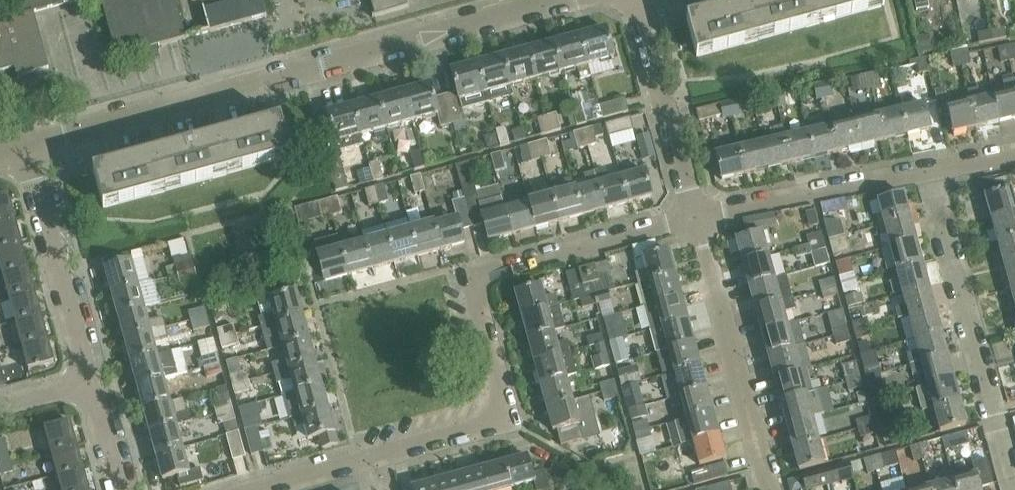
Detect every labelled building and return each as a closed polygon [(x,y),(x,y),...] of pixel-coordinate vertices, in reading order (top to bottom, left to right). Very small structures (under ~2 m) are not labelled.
[(0,12),(0,73),(15,69),(18,79),(19,78),(49,70),(46,61),(47,61),(34,14),(85,0),(41,0),(0,12)] [(144,52),(146,57),(160,53),(159,48),(186,41),(175,0),(101,0),(117,59),(144,52)] [(238,2),(203,11),(209,34),(267,19),(262,0),(237,0),(238,2)] [(376,17),(373,19),(409,8),(407,8),(404,0),(371,0),(376,17)] [(749,5),(759,42),(790,34),(781,0),(769,0),(749,5)] [(790,34),(821,25),(814,0),(781,0),(790,34)] [(821,25),(852,17),(847,0),(814,0),(821,25)] [(852,17),(884,8),(882,0),(847,0),(852,17)] [(916,12),(929,9),(927,0),(914,0),(916,12)] [(749,5),(719,14),(729,51),(759,42),(749,5)] [(719,14),(687,23),(697,59),(729,51),(719,14)] [(1004,25),(991,27),(994,42),(1007,40),(1004,25)] [(994,42),(991,27),(977,30),(980,45),(994,42)] [(606,30),(579,37),(588,67),(614,60),(606,30)] [(927,35),(915,38),(918,54),(931,52),(927,35)] [(579,37),(554,44),(562,74),(577,70),(580,81),(591,78),(588,67),(579,37)] [(685,39),(678,41),(680,48),(687,46),(685,39)] [(554,44),(528,51),(537,81),(562,74),(554,44)] [(1007,47),(1010,62),(1014,61),(1014,46),(1007,47)] [(1010,62),(1007,47),(998,49),(1001,64),(1010,62)] [(967,50),(959,52),(962,67),(970,65),(967,50)] [(528,51),(503,58),(511,88),(537,81),(528,51)] [(962,67),(959,52),(951,54),(954,68),(962,67)] [(503,58),(477,65),(485,95),(488,105),(513,98),(511,88),(503,58)] [(925,59),(920,60),(916,61),(919,75),(928,74),(925,59)] [(477,65),(451,72),(457,94),(445,97),(453,125),(465,122),(463,111),(488,105),(485,95),(477,65)] [(877,73),(869,75),(872,90),(880,88),(877,73)] [(872,90),(869,75),(860,77),(863,91),(872,90)] [(993,98),(1000,124),(1014,120),(1014,85),(1014,80),(1003,83),(1006,95),(993,98)] [(830,83),(822,85),(825,99),(833,97),(830,83)] [(825,99),(822,85),(814,86),(817,101),(825,99)] [(430,86),(404,93),(412,123),(438,116),(441,129),(453,125),(445,97),(434,100),(430,86)] [(945,90),(935,92),(938,103),(947,100),(945,90)] [(979,90),(968,92),(970,103),(977,129),(1000,124),(993,98),(981,101),(979,90)] [(784,92),(775,94),(778,108),(787,107),(784,92)] [(404,93),(378,100),(387,130),(412,123),(404,93)] [(778,108),(775,94),(767,96),(770,110),(778,108)] [(378,100),(353,107),(361,137),(387,130),(378,100)] [(625,100),(600,107),(603,120),(628,113),(625,100)] [(737,102),(728,103),(731,118),(740,116),(737,102)] [(731,118),(728,103),(720,105),(723,120),(731,118)] [(977,129),(970,103),(946,109),(953,135),(977,129)] [(696,111),(699,123),(722,117),(719,105),(696,111)] [(925,105),(901,111),(908,137),(931,131),(925,105)] [(361,137),(353,107),(327,114),(330,126),(318,130),(336,193),(348,190),(336,144),(361,137)] [(582,108),(572,110),(577,127),(586,124),(582,108)] [(901,111),(878,117),(884,143),(908,137),(901,111)] [(556,115),(546,117),(551,134),(561,131),(556,115)] [(551,134),(546,117),(537,120),(541,137),(551,134)] [(878,117),(855,122),(861,148),(884,143),(878,117)] [(630,119),(605,126),(608,138),(633,131),(630,119)] [(855,122),(832,128),(838,154),(861,148),(855,122)] [(281,123),(249,131),(259,168),(291,159),(281,123)] [(601,127),(583,132),(588,148),(598,146),(596,139),(603,137),(601,127)] [(505,128),(495,131),(500,148),(510,145),(505,128)] [(832,128),(809,133),(815,159),(838,154),(832,128)] [(249,131),(218,140),(228,176),(259,168),(249,131)] [(588,148),(583,132),(574,134),(578,151),(588,148)] [(809,133),(786,139),(792,165),(815,159),(809,133)] [(488,136),(485,142),(487,149),(498,146),(495,134),(488,136)] [(643,161),(655,157),(649,137),(637,140),(643,161)] [(786,139),(762,144),(768,170),(792,165),(786,139)] [(218,140),(187,148),(197,185),(228,176),(218,140)] [(547,142),(537,144),(542,161),(551,158),(547,142)] [(542,161),(537,144),(527,147),(532,163),(542,161)] [(762,144),(739,150),(745,176),(768,170),(762,144)] [(527,147),(520,149),(525,165),(532,163),(527,147)] [(187,148),(156,157),(166,193),(197,185),(187,148)] [(745,176),(739,150),(715,156),(721,182),(745,176)] [(410,154),(415,171),(425,169),(420,152),(410,154)] [(501,154),(491,157),(495,173),(505,171),(501,154)] [(156,157),(126,165),(136,202),(166,193),(156,157)] [(379,163),(369,165),(370,170),(373,182),(373,183),(383,180),(379,163)] [(468,163),(456,166),(461,184),(472,181),(473,181),(468,163)] [(136,202),(126,165),(94,174),(104,210),(136,202)] [(370,170),(357,173),(361,185),(373,182),(370,170)] [(607,170),(595,174),(605,211),(628,204),(621,179),(610,182),(607,170)] [(645,172),(621,179),(628,204),(652,198),(645,172)] [(590,187),(575,191),(582,217),(605,211),(595,174),(587,176),(590,187)] [(421,176),(411,179),(415,195),(425,193),(421,176)] [(991,221),(1014,214),(1014,203),(1011,190),(1014,189),(1014,188),(1012,177),(993,182),(996,194),(985,197),(991,221)] [(384,186),(374,189),(379,205),(389,203),(384,186)] [(379,205),(374,189),(365,191),(369,208),(379,205)] [(575,191),(552,198),(559,223),(582,217),(575,191)] [(463,192),(453,195),(455,202),(465,200),(463,192)] [(915,217),(913,207),(907,209),(903,195),(878,202),(881,216),(877,217),(879,227),(915,217)] [(477,196),(465,200),(473,228),(484,225),(489,243),(513,236),(506,210),(503,199),(479,205),(477,196)] [(15,221),(9,197),(0,199),(0,225),(15,221)] [(552,198),(529,204),(536,230),(559,223),(552,198)] [(338,199),(328,201),(333,218),(342,215),(338,199)] [(452,203),(457,219),(458,219),(461,231),(473,228),(465,200),(455,202),(452,203)] [(333,218),(328,201),(318,204),(323,221),(333,218)] [(529,204),(506,210),(513,236),(536,230),(529,204)] [(815,211),(805,214),(809,229),(819,226),(815,211)] [(991,221),(998,244),(1014,239),(1014,214),(991,221)] [(774,215),(744,221),(746,233),(776,227),(774,215)] [(915,217),(879,227),(882,236),(887,235),(890,248),(916,241),(912,228),(918,226),(915,217)] [(458,219),(457,219),(434,225),(441,251),(465,245),(461,231),(458,219)] [(0,225),(0,251),(22,245),(15,221),(0,225)] [(824,221),(829,240),(844,236),(840,222),(824,221)] [(434,225),(411,232),(418,258),(441,251),(434,225)] [(411,232),(388,238),(395,264),(418,258),(411,232)] [(736,240),(742,264),(768,257),(762,233),(736,240)] [(807,237),(809,246),(823,242),(821,234),(807,237)] [(844,236),(829,240),(832,249),(846,245),(844,236)] [(388,238),(365,244),(372,270),(395,264),(388,238)] [(998,244),(1004,267),(1014,264),(1014,239),(998,244)] [(916,241),(890,248),(897,271),(922,264),(916,241)] [(823,242),(809,246),(811,254),(826,250),(823,242)] [(365,244),(341,251),(349,277),(372,270),(365,244)] [(0,251),(0,267),(2,276),(28,269),(22,245),(0,251)] [(349,277),(341,251),(318,257),(325,283),(349,277)] [(635,275),(638,285),(675,275),(669,252),(643,259),(646,272),(635,275)] [(132,254),(103,262),(105,271),(111,294),(138,287),(132,263),(132,254)] [(768,257),(742,264),(749,287),(775,280),(768,257)] [(176,268),(178,277),(195,272),(192,263),(176,268)] [(601,287),(592,289),(594,297),(608,293),(615,291),(608,263),(595,266),(601,287)] [(922,264),(897,271),(903,294),(929,287),(922,264)] [(1004,267),(1010,290),(1014,288),(1014,264),(1004,267)] [(595,267),(578,271),(583,287),(591,285),(599,283),(595,267)] [(28,269),(2,276),(9,300),(35,293),(28,269)] [(578,271),(566,274),(574,303),(580,301),(594,297),(592,289),(591,285),(583,287),(578,271)] [(195,272),(178,277),(181,287),(197,282),(195,272)] [(840,278),(842,286),(856,282),(854,274),(840,278)] [(675,275),(638,285),(649,282),(655,305),(681,298),(675,275)] [(775,280),(749,287),(755,310),(781,303),(775,280)] [(819,284),(822,292),(836,288),(834,280),(819,284)] [(856,282),(842,286),(844,295),(859,291),(856,282)] [(138,287),(111,294),(118,317),(145,310),(138,287)] [(515,294),(521,317),(558,307),(555,297),(545,300),(541,287),(515,294)] [(929,287),(903,294),(906,307),(896,310),(899,321),(909,318),(935,311),(929,287)] [(836,288),(822,292),(824,300),(838,296),(836,288)] [(272,310),(257,314),(262,329),(303,318),(300,306),(301,304),(299,297),(297,295),(297,294),(285,297),(283,289),(268,294),(272,310)] [(35,293),(9,300),(15,323),(41,316),(35,293)] [(608,293),(594,297),(597,306),(611,302),(608,293)] [(860,295),(845,299),(848,309),(863,305),(860,295)] [(594,297),(580,301),(583,309),(597,306),(594,297)] [(681,298),(655,305),(644,308),(650,331),(662,328),(688,321),(681,298)] [(793,300),(781,303),(755,310),(761,333),(787,326),(784,314),(796,311),(793,300)] [(224,306),(211,309),(214,320),(227,316),(224,306)] [(558,307),(521,317),(528,340),(554,333),(565,330),(558,307)] [(188,314),(191,323),(208,319),(205,309),(188,314)] [(145,310),(118,317),(124,341),(166,329),(163,320),(148,324),(145,310)] [(935,311),(909,318),(916,341),(941,334),(935,311)] [(41,316),(15,323),(22,347),(48,340),(41,316)] [(303,318),(262,329),(268,352),(283,348),(310,341),(303,318)] [(208,319),(191,323),(193,333),(210,328),(208,319)] [(852,324),(855,333),(869,329),(867,320),(852,324)] [(688,321),(662,328),(668,351),(694,344),(688,321)] [(217,331),(220,340),(236,336),(234,326),(217,331)] [(787,326),(761,333),(768,356),(793,349),(802,347),(799,337),(791,339),(787,326)] [(832,330),(834,338),(849,334),(846,326),(832,330)] [(166,329),(124,341),(131,364),(158,357),(154,343),(168,339),(166,329)] [(869,329),(855,333),(857,341),(871,337),(869,329)] [(622,330),(608,334),(610,343),(625,339),(622,330)] [(554,333),(528,340),(534,363),(571,353),(568,342),(557,345),(554,333)] [(849,334),(834,338),(837,346),(851,343),(849,334)] [(907,356),(910,367),(948,356),(941,334),(916,341),(919,353),(907,356)] [(236,336),(220,340),(222,350),(239,345),(236,336)] [(587,340),(590,348),(604,344),(602,336),(587,340)] [(48,340),(22,347),(29,372),(55,365),(48,340)] [(623,340),(610,343),(616,365),(628,361),(623,340)] [(272,366),(275,375),(316,364),(310,341),(283,348),(286,362),(272,366)] [(868,342),(858,345),(861,356),(870,353),(868,342)] [(694,344),(668,351),(674,374),(700,367),(694,344)] [(793,349),(768,356),(774,379),(800,372),(793,349)] [(592,356),(596,370),(610,366),(606,352),(597,355),(592,356)] [(571,353),(534,363),(540,386),(566,379),(563,367),(574,364),(571,353)] [(158,357),(131,364),(137,388),(164,381),(176,377),(169,354),(158,357)] [(201,360),(204,370),(220,365),(218,356),(201,360)] [(948,356),(910,367),(913,377),(925,374),(928,386),(954,379),(948,356)] [(842,367),(847,384),(861,380),(856,363),(842,367)] [(316,364),(275,375),(281,398),(283,398),(322,387),(316,364)] [(220,365),(204,370),(206,380),(223,375),(220,365)] [(865,370),(867,378),(881,375),(879,366),(865,370)] [(700,367),(674,374),(680,397),(706,390),(700,367)] [(618,373),(622,388),(640,383),(636,368),(618,373)] [(230,377),(233,387),(249,382),(246,372),(230,377)] [(800,372),(774,379),(780,402),(806,395),(800,372)] [(881,375),(867,378),(869,387),(884,383),(881,375)] [(566,379),(540,386),(547,409),(573,402),(566,379)] [(954,379),(928,386),(916,390),(923,413),(934,409),(960,402),(954,379)] [(861,380),(847,384),(849,392),(863,388),(861,380)] [(164,381),(137,388),(144,411),(170,404),(164,381)] [(249,382),(233,387),(235,396),(252,392),(249,382)] [(600,386),(602,394),(617,390),(614,382),(600,386)] [(623,388),(625,397),(640,393),(637,384),(623,388)] [(322,387),(283,398),(290,421),(292,420),(329,410),(322,387)] [(617,390),(602,394),(605,403),(619,399),(617,390)] [(706,390),(680,397),(687,420),(713,413),(706,390)] [(806,395),(780,402),(786,425),(812,418),(824,415),(818,392),(806,395)] [(573,402),(547,409),(553,433),(561,431),(564,443),(588,436),(585,424),(579,426),(575,413),(586,410),(584,399),(573,402)] [(214,407),(216,416),(233,412),(230,402),(214,407)] [(960,402),(934,409),(941,433),(967,426),(960,402)] [(170,404),(144,411),(150,434),(177,427),(191,423),(188,413),(174,417),(170,404)] [(255,405),(239,410),(242,420),(258,415),(255,405)] [(644,407),(629,411),(632,421),(648,417),(645,407),(644,407)] [(329,410),(292,420),(295,430),(304,427),(308,441),(318,438),(321,450),(338,445),(329,410)] [(233,412),(216,416),(219,426),(236,421),(233,412)] [(877,416),(880,424),(894,420),(892,412),(877,416)] [(713,413),(687,420),(693,443),(719,436),(713,413)] [(812,418),(786,425),(793,448),(819,441),(812,418)] [(857,422),(859,430),(874,426),(871,418),(857,422)] [(894,420),(880,424),(882,433),(896,429),(894,420)] [(633,426),(635,434),(650,430),(648,422),(633,426)] [(45,430),(51,454),(77,447),(70,423),(45,430)] [(874,426),(859,430),(862,438),(876,434),(874,426)] [(177,427),(150,434),(156,457),(183,450),(177,427)] [(257,428),(245,431),(252,457),(264,453),(257,428)] [(650,430),(635,434),(638,443),(652,439),(650,430)] [(246,458),(239,433),(226,436),(233,462),(246,458)] [(966,433),(942,439),(946,452),(970,445),(966,433)] [(719,436),(693,443),(699,466),(725,459),(719,436)] [(0,468),(13,465),(6,440),(0,442),(0,468)] [(819,441),(793,448),(799,472),(825,465),(819,441)] [(927,444),(918,446),(922,460),(931,458),(927,444)] [(922,460),(918,446),(910,448),(914,462),(922,460)] [(77,447),(51,454),(58,478),(84,471),(77,447)] [(183,450),(156,457),(163,481),(177,477),(181,489),(204,482),(200,470),(189,473),(183,450)] [(881,456),(872,459),(876,473),(885,470),(881,456)] [(504,464),(512,489),(534,484),(536,489),(549,489),(545,473),(533,476),(528,458),(504,464)] [(876,473),(872,459),(864,461),(868,475),(876,473)] [(953,482),(955,489),(981,489),(980,489),(993,486),(986,460),(972,464),(975,476),(953,482)] [(481,470),(487,489),(511,489),(512,489),(504,464),(481,470)] [(13,465),(0,468),(3,477),(15,474),(13,465)] [(691,474),(694,486),(728,477),(724,465),(691,474)] [(835,469),(826,471),(830,485),(839,483),(835,469)] [(458,477),(462,489),(487,489),(481,470),(458,477)] [(58,478),(61,489),(89,489),(84,471),(58,478)] [(826,471),(803,478),(806,489),(814,489),(830,485),(826,471)] [(435,483),(437,489),(462,489),(458,477),(435,483)] [(930,488),(930,489),(955,489),(953,482),(930,488)]
